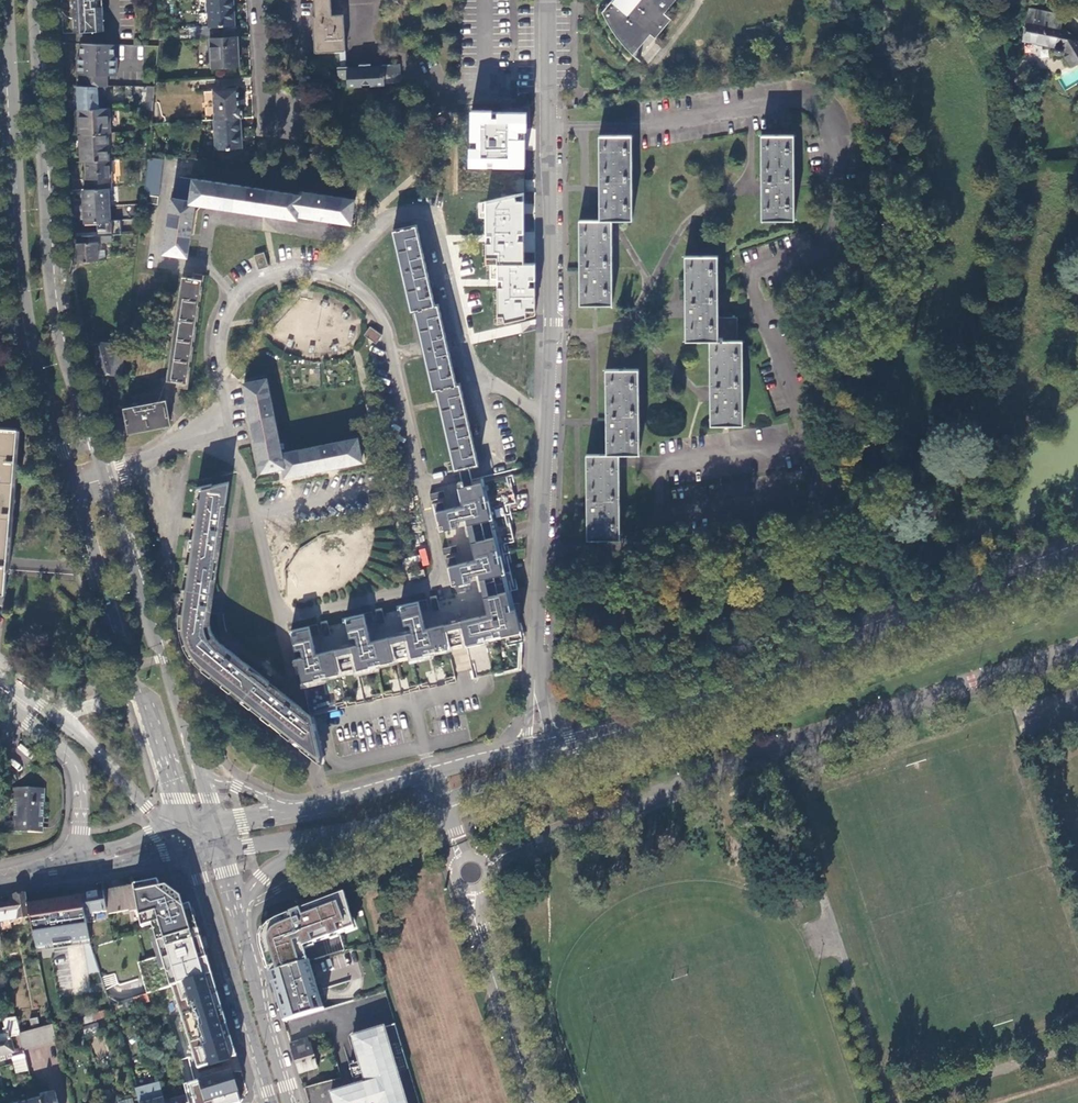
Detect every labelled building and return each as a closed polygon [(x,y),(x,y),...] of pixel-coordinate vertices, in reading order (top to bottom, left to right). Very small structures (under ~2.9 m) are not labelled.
[(75,31),(104,30),(103,0),(73,0),(75,31)] [(210,25),(196,26),(196,38),(210,37),(222,37),(221,25),(234,25),(233,0),(209,0),(210,25)] [(315,16),(313,16),(315,52),(339,51),(340,67),(337,67),(338,79),(346,79),(347,86),(383,85),(383,82),(400,81),(399,63),(382,64),(383,70),(348,71),(347,66),(346,66),(343,14),(332,14),(331,0),(314,0),(315,16)] [(601,13),(608,25),(618,40),(633,56),(649,35),(654,39),(670,20),(663,14),(675,0),(612,0),(601,13)] [(1077,17),(1077,13),(1074,6),(1062,11),(1077,17)] [(1076,40),(1060,28),(1062,16),(1030,10),(1024,40),(1054,46),(1053,48),(1053,50),(1053,51),(1054,52),(1054,53),(1055,54),(1057,55),(1060,55),(1061,54),(1062,54),(1063,53),(1063,52),(1071,65),(1077,61),(1077,39),(1076,40)] [(238,36),(237,24),(234,25),(221,25),(222,37),(238,36)] [(238,36),(222,37),(210,37),(212,67),(240,66),(238,36)] [(117,75),(118,45),(80,43),(80,57),(77,57),(77,86),(78,86),(99,87),(108,87),(107,75),(117,75)] [(109,110),(108,99),(100,99),(99,87),(78,86),(79,110),(109,110)] [(153,87),(145,87),(144,100),(152,100),(153,87)] [(240,118),(242,118),(241,105),(240,105),(239,87),(213,89),(215,119),(240,118)] [(79,110),(78,110),(80,134),(108,132),(111,132),(109,110),(79,110)] [(526,113),(471,111),(468,169),(524,170),(526,113)] [(240,118),(215,119),(217,149),(242,147),(240,118)] [(108,132),(80,134),(81,162),(86,162),(109,160),(108,132)] [(762,195),(763,218),(795,217),(794,133),(762,134),(762,179),(763,179),(763,195),(762,195)] [(578,280),(578,304),(611,304),(612,219),(632,219),(632,134),(598,135),(599,181),(600,181),(600,197),(599,197),(599,220),(578,220),(578,265),(580,265),(580,280),(578,280)] [(162,159),(148,157),(148,158),(144,188),(144,193),(145,193),(158,195),(162,159)] [(112,160),(109,160),(86,162),(87,178),(84,178),(85,189),(108,188),(113,187),(111,171),(113,170),(112,160)] [(175,199),(191,201),(194,179),(179,177),(175,199)] [(214,204),(244,209),(247,187),(194,179),(191,201),(194,202),(214,204)] [(298,213),(301,195),(247,187),(244,209),(266,212),(297,216),(298,213)] [(108,188),(85,189),(83,189),(85,217),(110,215),(109,205),(108,188)] [(301,191),(301,195),(298,213),(322,217),(351,221),(355,199),(301,191)] [(158,195),(145,193),(144,201),(158,203),(159,195),(158,195)] [(497,281),(497,324),(535,317),(535,264),(523,264),(524,193),(478,203),(478,217),(485,217),(485,265),(490,265),(490,280),(497,281)] [(189,236),(194,202),(191,201),(175,199),(173,198),(165,251),(186,255),(189,236)] [(109,205),(110,215),(110,221),(124,220),(141,218),(142,203),(109,205)] [(122,234),(124,220),(110,221),(110,215),(85,217),(85,222),(96,221),(97,236),(111,235),(122,234)] [(398,251),(402,271),(426,265),(422,249),(424,248),(422,241),(421,242),(417,225),(393,230),(398,251)] [(75,261),(104,262),(105,250),(98,250),(98,243),(75,243),(75,261)] [(253,255),(258,269),(268,266),(263,252),(253,255)] [(710,399),(711,422),(745,422),(743,338),(738,338),(738,313),(719,313),(718,253),(685,253),(685,298),(686,298),(686,314),(685,314),(685,338),(709,338),(710,384),(711,384),(711,399),(710,399)] [(411,310),(415,310),(435,305),(431,289),(433,288),(431,281),(430,281),(426,265),(402,271),(407,290),(411,310)] [(188,386),(199,279),(180,277),(169,384),(188,386)] [(419,329),(424,350),(447,344),(444,329),(445,328),(444,320),(442,320),(438,304),(435,305),(415,310),(419,329)] [(369,327),(364,335),(376,343),(382,334),(369,327)] [(101,342),(100,376),(120,376),(121,343),(101,342)] [(433,390),(436,389),(456,385),(452,368),(454,367),(452,360),(451,360),(447,344),(424,350),(429,370),(433,390)] [(588,514),(589,537),(620,536),(618,465),(618,452),(638,452),(637,368),(605,369),(606,414),(607,413),(607,429),(606,429),(606,452),(586,453),(587,499),(588,499),(589,514),(588,514)] [(249,407),(255,436),(277,432),(266,379),(245,383),(249,407)] [(456,385),(436,389),(442,411),(446,429),(469,424),(465,407),(467,407),(465,400),(464,400),(460,384),(456,385)] [(121,409),(126,435),(170,426),(165,401),(121,409)] [(469,424),(446,429),(450,448),(455,468),(459,468),(469,466),(478,464),(475,447),(476,446),(474,440),(473,440),(469,424)] [(5,591),(8,559),(12,506),(16,456),(19,429),(0,427),(0,591),(5,591)] [(277,432),(255,436),(262,471),(277,468),(277,470),(285,469),(286,475),(290,474),(309,471),(305,449),(282,454),(277,432)] [(305,449),(309,471),(332,466),(361,460),(357,439),(305,449)] [(459,487),(481,481),(480,476),(472,478),(469,466),(459,468),(462,481),(458,481),(459,487)] [(506,476),(481,481),(459,487),(461,497),(463,505),(444,509),(435,511),(440,530),(459,525),(458,519),(466,518),(469,528),(471,528),(472,532),(469,532),(475,556),(476,559),(457,563),(448,565),(452,584),(472,579),(470,574),(479,572),(481,583),(483,582),(485,586),(482,587),(488,614),(461,620),(466,642),(474,676),(518,666),(520,638),(523,638),(520,625),(519,624),(519,603),(518,603),(518,625),(502,627),(503,602),(506,602),(504,591),(511,590),(512,589),(510,579),(512,579),(509,562),(503,563),(499,544),(514,540),(510,523),(504,524),(500,505),(515,502),(511,485),(509,485),(506,476)] [(177,628),(184,649),(186,649),(190,655),(193,659),(196,662),(198,665),(202,668),(205,671),(207,672),(210,668),(217,673),(216,674),(223,680),(221,683),(240,698),(265,718),(266,718),(270,714),(277,718),(274,721),(283,726),(281,730),(285,733),(287,731),(312,751),(310,742),(302,707),(222,644),(217,640),(214,636),(215,634),(210,630),(211,629),(210,624),(210,619),(212,608),(213,602),(213,601),(214,599),(212,598),(214,596),(214,593),(214,578),(216,577),(218,566),(217,558),(218,553),(219,553),(224,503),(226,503),(229,481),(211,485),(212,483),(197,487),(192,518),(198,519),(197,527),(195,527),(193,537),(190,537),(182,593),(187,594),(186,603),(183,612),(179,612),(179,616),(179,620),(179,623),(179,627),(177,628)] [(444,490),(431,493),(430,493),(431,500),(445,497),(444,490)] [(435,511),(444,509),(442,502),(433,504),(435,511)] [(198,519),(192,518),(191,526),(190,537),(193,537),(195,527),(197,527),(198,519)] [(456,544),(442,547),(444,554),(458,550),(456,544)] [(418,549),(422,566),(429,564),(425,548),(418,549)] [(446,557),(448,565),(457,563),(455,556),(446,557)] [(514,603),(511,590),(504,591),(506,602),(514,603)] [(439,608),(437,600),(436,595),(431,596),(434,610),(439,608)] [(428,608),(426,599),(418,600),(421,610),(428,608)] [(310,625),(291,630),(310,713),(311,715),(338,708),(336,703),(355,698),(357,704),(374,700),(373,694),(392,690),(393,695),(410,691),(409,686),(428,681),(430,687),(447,683),(445,677),(455,675),(448,646),(443,624),(425,628),(421,610),(418,600),(400,605),(404,623),(410,622),(412,631),(401,633),(402,636),(398,637),(398,634),(371,640),(367,622),(365,613),(346,617),(350,636),(355,635),(357,643),(347,646),(347,648),(344,649),(343,647),(316,653),(312,635),(310,625)] [(518,625),(518,603),(514,603),(506,603),(506,602),(503,602),(502,627),(518,625)] [(382,607),(376,609),(377,616),(379,623),(385,621),(382,607)] [(374,621),(372,611),(371,611),(365,613),(367,622),(374,621)] [(327,620),(321,621),(324,635),(330,633),(327,620)] [(448,646),(466,642),(461,620),(443,624),(448,646)] [(317,623),(310,625),(312,635),(319,633),(317,623)] [(210,668),(207,672),(217,680),(221,683),(223,680),(216,674),(217,673),(210,668)] [(311,715),(310,713),(302,707),(310,742),(312,751),(287,731),(285,733),(300,745),(323,762),(311,715)] [(274,725),(281,730),(283,726),(274,721),(277,718),(270,714),(266,718),(274,725)] [(14,832),(43,834),(44,828),(44,822),(44,816),(45,790),(15,788),(14,819),(14,823),(14,828),(14,832)] [(158,881),(134,886),(139,910),(142,928),(153,924),(156,938),(152,939),(157,957),(138,963),(148,994),(173,986),(206,976),(211,974),(198,932),(190,905),(184,907),(181,898),(178,896),(172,898),(170,890),(160,888),(158,881)] [(139,910),(134,886),(104,892),(109,916),(139,910)] [(109,916),(104,892),(82,896),(88,925),(110,920),(109,916)] [(30,917),(28,905),(27,894),(14,896),(15,901),(0,904),(0,929),(12,928),(11,921),(30,917)] [(82,896),(28,905),(30,917),(36,952),(91,943),(88,925),(82,896)] [(264,922),(256,935),(267,973),(269,974),(311,960),(306,944),(353,927),(343,896),(264,922)] [(366,953),(373,951),(372,944),(364,946),(366,953)] [(309,1016),(326,1010),(311,960),(269,974),(271,982),(284,1022),(309,1016)] [(375,995),(386,992),(378,966),(367,969),(375,995)] [(173,986),(198,1070),(209,1066),(210,1069),(233,1061),(206,976),(173,986)] [(143,996),(133,999),(135,1006),(145,1003),(143,996)] [(79,1018),(81,1025),(107,1018),(105,1011),(79,1018)] [(7,1037),(18,1034),(15,1018),(4,1020),(7,1037)] [(56,1042),(51,1025),(18,1034),(22,1050),(56,1042)] [(391,1048),(394,1047),(389,1027),(353,1037),(360,1063),(351,1066),(356,1085),(331,1093),(334,1102),(407,1102),(391,1048)] [(311,1045),(309,1038),(290,1044),(294,1055),(299,1074),(318,1068),(312,1044),(311,1045)] [(13,1053),(10,1042),(0,1045),(0,1056),(13,1053)] [(28,1070),(24,1056),(11,1060),(15,1074),(28,1070)] [(189,1102),(242,1102),(233,1071),(184,1085),(187,1097),(189,1102)] [(136,1089),(139,1099),(140,1102),(164,1102),(158,1083),(136,1089)] [(56,1093),(48,1095),(48,1098),(42,1099),(28,1102),(58,1102),(56,1093)]
